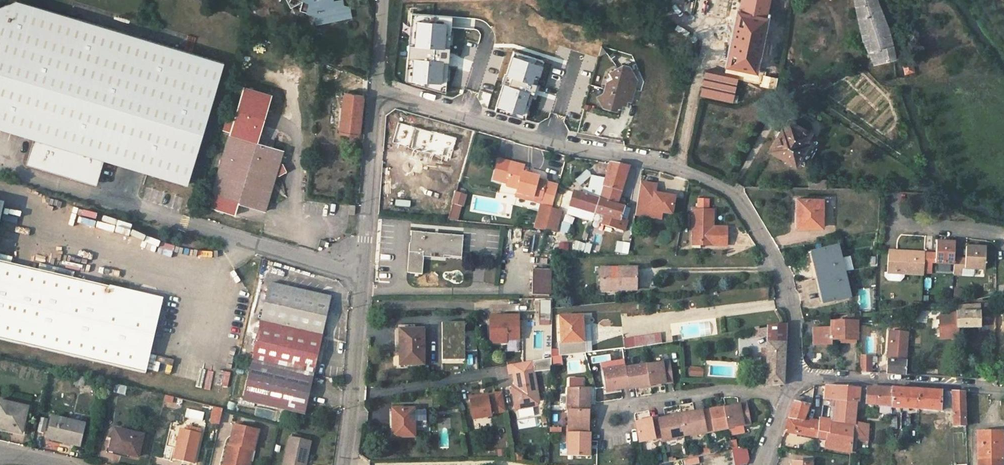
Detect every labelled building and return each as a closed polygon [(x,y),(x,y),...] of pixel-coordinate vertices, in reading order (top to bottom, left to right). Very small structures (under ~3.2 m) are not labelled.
[(223,62),(16,0),(0,7),(0,128),(35,138),(28,162),(75,176),(76,173),(96,179),(102,158),(187,184),(223,62)] [(334,3),(333,2),(333,0),(286,0),(290,7),(302,1),(300,10),(315,15),(317,24),(351,17),(350,8),(343,6),(334,3)] [(728,56),(715,53),(713,62),(707,61),(700,95),(737,102),(738,95),(733,94),(737,76),(762,81),(761,84),(775,87),(777,78),(764,75),(764,73),(755,71),(769,0),(740,0),(728,56)] [(879,8),(876,0),(854,0),(855,7),(863,41),(868,52),(874,63),(894,58),(892,45),(879,8)] [(404,82),(446,93),(452,22),(452,16),(411,13),(404,82)] [(540,59),(512,51),(498,100),(495,111),(523,119),(540,59)] [(911,64),(901,67),(904,75),(914,72),(911,64)] [(627,100),(629,96),(625,94),(628,85),(636,80),(637,79),(629,66),(623,65),(610,72),(613,78),(607,82),(604,93),(598,96),(603,106),(611,108),(612,105),(621,108),(622,104),(626,105),(627,100)] [(636,80),(628,85),(625,94),(629,96),(627,100),(631,101),(636,80)] [(211,194),(208,206),(235,215),(239,202),(266,210),(268,203),(269,203),(278,175),(279,175),(287,172),(284,163),(281,162),(284,151),(256,143),(270,95),(244,87),(235,118),(227,115),(222,130),(231,133),(212,194),(211,194)] [(358,135),(363,96),(344,93),(340,132),(358,135)] [(809,133),(788,121),(783,129),(782,128),(770,150),(785,158),(784,159),(785,162),(790,165),(792,164),(793,163),(795,164),(796,162),(803,166),(817,142),(807,136),(809,133)] [(450,158),(455,138),(398,122),(393,143),(450,158)] [(524,166),(499,159),(493,182),(517,189),(516,193),(543,200),(542,204),(536,229),(546,230),(550,214),(552,208),(558,185),(546,182),(546,181),(538,179),(539,177),(530,175),(522,172),(523,170),(524,166)] [(629,167),(610,163),(605,179),(598,200),(623,207),(625,203),(618,200),(629,167)] [(573,181),(578,187),(590,178),(585,171),(573,181)] [(96,179),(76,173),(75,176),(95,182),(96,179)] [(568,213),(592,220),(594,213),(598,200),(605,179),(592,176),(589,189),(584,187),(582,195),(574,192),(568,213)] [(826,180),(808,180),(808,189),(826,189),(826,180)] [(656,185),(640,182),(635,215),(651,217),(652,211),(662,213),(672,214),(674,197),(655,194),(656,185)] [(447,220),(458,222),(464,194),(453,191),(447,220)] [(543,200),(516,193),(515,196),(542,204),(543,200)] [(823,199),(797,198),(797,227),(822,227),(823,199)] [(623,207),(598,200),(594,213),(604,216),(602,225),(623,230),(626,222),(619,220),(623,207)] [(561,210),(552,208),(550,214),(560,217),(561,210)] [(698,210),(693,209),(693,242),(700,242),(700,245),(726,245),(727,227),(716,227),(716,232),(712,232),(712,227),(713,210),(708,210),(698,210)] [(560,217),(550,214),(546,230),(555,233),(560,217)] [(632,223),(626,222),(623,230),(629,232),(632,223)] [(496,265),(498,231),(468,229),(467,251),(485,252),(483,283),(498,284),(499,265),(496,265)] [(421,231),(412,231),(411,243),(409,243),(408,252),(423,253),(422,255),(423,256),(442,257),(442,255),(461,256),(463,237),(441,235),(441,239),(432,238),(432,234),(421,233),(421,231)] [(582,243),(575,241),(573,249),(580,251),(582,243)] [(615,241),(612,252),(626,255),(629,244),(615,241)] [(947,242),(936,242),(936,253),(936,257),(935,262),(935,263),(936,263),(954,264),(954,258),(955,243),(947,242)] [(812,252),(824,303),(848,298),(836,246),(812,252)] [(965,259),(954,258),(954,264),(953,273),(953,274),(961,274),(962,268),(985,269),(986,248),(976,247),(966,247),(965,259)] [(906,251),(888,251),(887,272),(904,273),(923,274),(924,272),(924,268),(925,253),(906,251)] [(423,253),(408,252),(407,270),(410,273),(422,273),(423,256),(422,255),(423,253)] [(933,253),(925,253),(924,268),(932,269),(932,262),(932,257),(933,253)] [(841,258),(844,271),(853,269),(850,256),(841,258)] [(145,373),(156,325),(157,325),(163,299),(85,281),(85,282),(0,262),(0,339),(145,373)] [(954,264),(936,263),(935,272),(953,273),(954,264)] [(636,268),(601,268),(601,286),(618,286),(618,289),(636,290),(636,268)] [(549,295),(550,269),(532,269),(532,295),(549,295)] [(109,270),(108,277),(122,279),(123,272),(109,270)] [(887,272),(884,272),(884,276),(888,280),(900,280),(904,277),(904,273),(887,272)] [(269,283),(260,322),(322,336),(331,297),(269,283)] [(549,301),(539,301),(539,312),(549,312),(549,301)] [(951,317),(939,318),(940,339),(957,338),(957,328),(979,327),(979,331),(994,330),(995,314),(995,308),(979,309),(979,305),(956,307),(956,314),(950,315),(951,317)] [(995,314),(994,330),(1002,330),(1002,333),(1003,333),(1003,312),(1003,314),(995,314)] [(518,339),(518,316),(490,316),(490,342),(503,342),(503,339),(518,339)] [(582,316),(560,317),(561,343),(558,343),(559,349),(551,350),(551,356),(561,355),(584,353),(583,341),(582,325),(582,316)] [(260,322),(252,361),(313,375),(313,374),(322,336),(260,322)] [(832,328),(813,328),(814,345),(832,344),(832,338),(841,338),(841,343),(847,343),(847,339),(856,339),(856,322),(831,322),(832,328)] [(590,325),(582,325),(583,341),(591,340),(590,325)] [(786,325),(768,326),(768,327),(767,335),(767,349),(766,369),(766,384),(783,385),(785,345),(786,325)] [(759,327),(753,328),(756,336),(767,335),(768,327),(759,328),(759,327)] [(423,364),(423,329),(400,329),(400,364),(423,364)] [(1002,330),(994,330),(992,380),(1002,381),(1003,333),(1002,333),(1002,330)] [(887,360),(886,374),(905,375),(908,333),(890,331),(888,360),(887,360)] [(660,335),(624,340),(626,348),(661,343),(660,335)] [(619,349),(612,350),(614,358),(620,357),(619,349)] [(871,357),(861,356),(860,372),(871,373),(871,357)] [(441,372),(441,359),(431,359),(431,372),(441,372)] [(567,373),(585,372),(584,359),(566,360),(567,373)] [(532,360),(508,365),(509,374),(513,373),(515,386),(517,396),(513,396),(516,409),(537,405),(539,400),(532,360)] [(252,361),(243,400),(304,414),(313,375),(252,361)] [(669,361),(647,365),(650,386),(673,382),(669,361)] [(625,367),(628,388),(635,387),(635,388),(650,386),(647,365),(625,368),(625,367)] [(625,367),(603,370),(606,391),(628,388),(625,367)] [(688,377),(702,377),(702,367),(687,368),(688,377)] [(215,385),(228,387),(230,372),(217,370),(215,385)] [(83,386),(85,378),(75,376),(73,384),(83,386)] [(583,379),(569,379),(569,388),(568,388),(568,403),(566,403),(566,411),(567,411),(589,411),(589,389),(583,389),(583,379)] [(116,384),(114,392),(125,394),(127,387),(116,384)] [(838,386),(825,386),(823,399),(821,418),(831,419),(831,421),(834,421),(835,400),(858,402),(860,388),(838,386)] [(877,387),(867,388),(866,404),(868,404),(874,404),(881,405),(891,406),(892,389),(877,387)] [(965,393),(892,389),(891,406),(891,407),(953,412),(954,426),(963,426),(966,426),(965,393)] [(487,397),(470,400),(473,419),(491,416),(491,414),(505,411),(502,392),(487,395),(487,397)] [(803,398),(797,397),(793,402),(791,406),(787,419),(784,432),(817,437),(818,424),(803,421),(809,405),(802,404),(803,398)] [(858,402),(835,400),(834,421),(852,424),(854,424),(854,423),(855,406),(858,407),(858,402)] [(13,428),(12,431),(22,433),(27,407),(0,401),(0,425),(13,428)] [(746,403),(724,407),(728,428),(751,424),(746,403)] [(891,406),(881,405),(880,412),(891,414),(891,407),(891,406)] [(218,426),(222,409),(211,407),(207,424),(218,426)] [(518,418),(533,414),(531,407),(516,412),(518,418)] [(724,407),(702,412),(706,433),(710,432),(728,428),(724,407)] [(414,408),(392,409),(393,437),(414,436),(414,430),(418,430),(418,428),(427,427),(426,410),(414,411),(414,408)] [(567,411),(566,411),(567,411),(567,433),(590,434),(590,433),(588,433),(589,411),(567,411)] [(702,411),(680,415),(684,436),(698,433),(698,434),(706,433),(702,412),(702,411)] [(658,417),(662,441),(670,440),(670,439),(684,436),(680,415),(658,419),(658,417)] [(79,446),(84,424),(52,417),(47,438),(79,446)] [(658,417),(636,422),(640,442),(660,439),(660,442),(662,441),(658,417)] [(532,418),(518,420),(519,428),(533,426),(532,418)] [(821,418),(819,418),(818,424),(817,437),(826,439),(825,448),(851,452),(851,450),(851,441),(852,426),(830,423),(831,421),(831,419),(821,418)] [(868,425),(854,423),(854,424),(852,424),(852,426),(851,441),(857,441),(867,443),(868,425)] [(186,425),(185,430),(200,433),(201,428),(186,425)] [(257,430),(234,425),(230,444),(229,444),(224,464),(244,464),(247,448),(252,449),(253,450),(257,430)] [(115,429),(110,450),(137,457),(143,435),(115,429)] [(194,463),(200,434),(200,433),(185,430),(180,429),(173,459),(194,463)] [(590,434),(567,433),(567,441),(568,441),(568,456),(589,456),(590,434)] [(977,433),(978,464),(1003,464),(1002,433),(977,433)] [(310,442),(309,442),(293,438),(290,437),(283,464),(302,464),(303,459),(306,459),(310,442)] [(252,449),(247,448),(244,464),(248,464),(252,449)]
